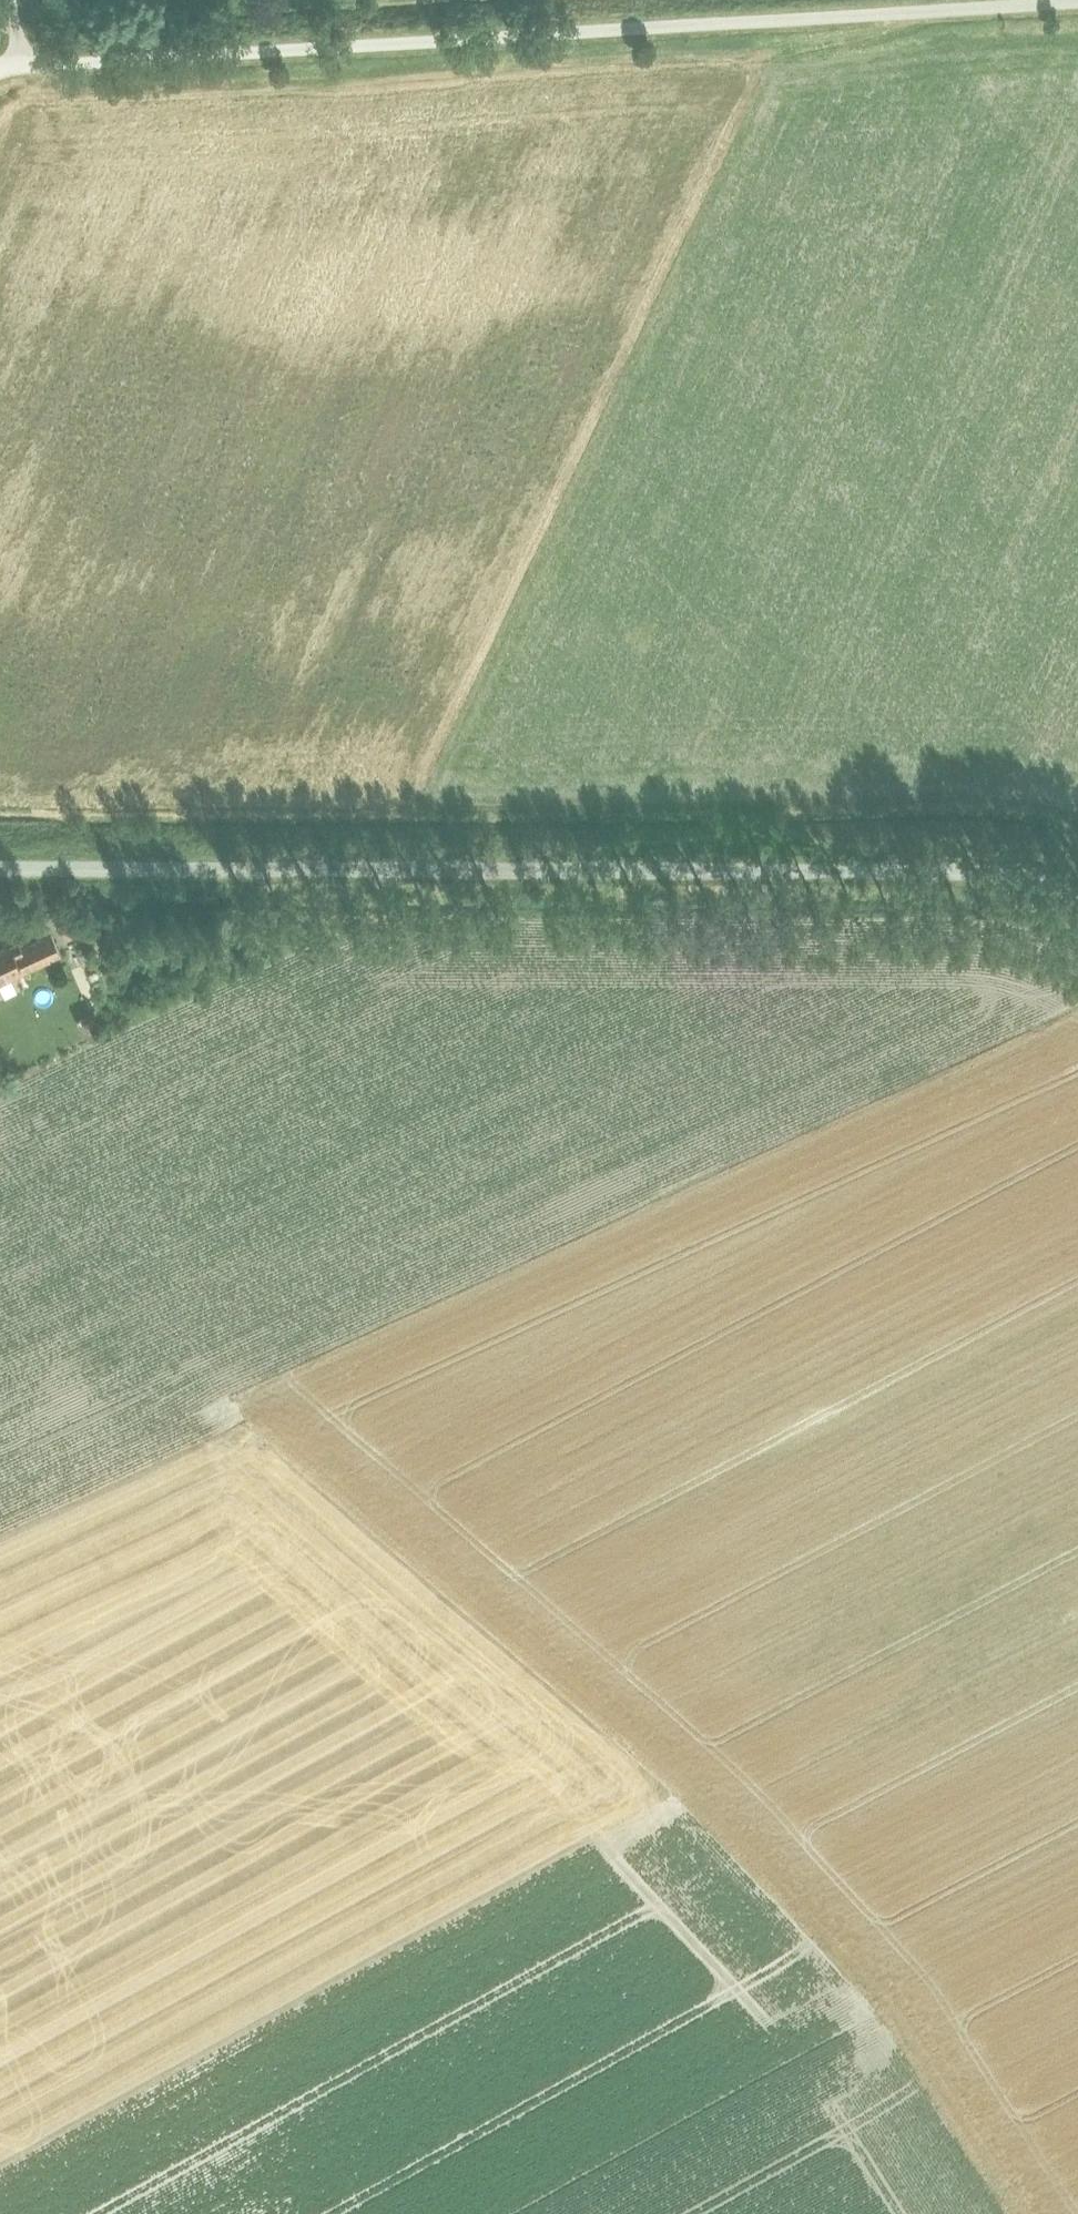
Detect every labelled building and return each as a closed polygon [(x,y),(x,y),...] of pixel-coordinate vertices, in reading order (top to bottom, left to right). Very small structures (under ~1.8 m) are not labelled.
[(61,953),(48,927),(39,931),(41,937),(13,950),(11,944),(0,949),(0,981),(61,953)]
